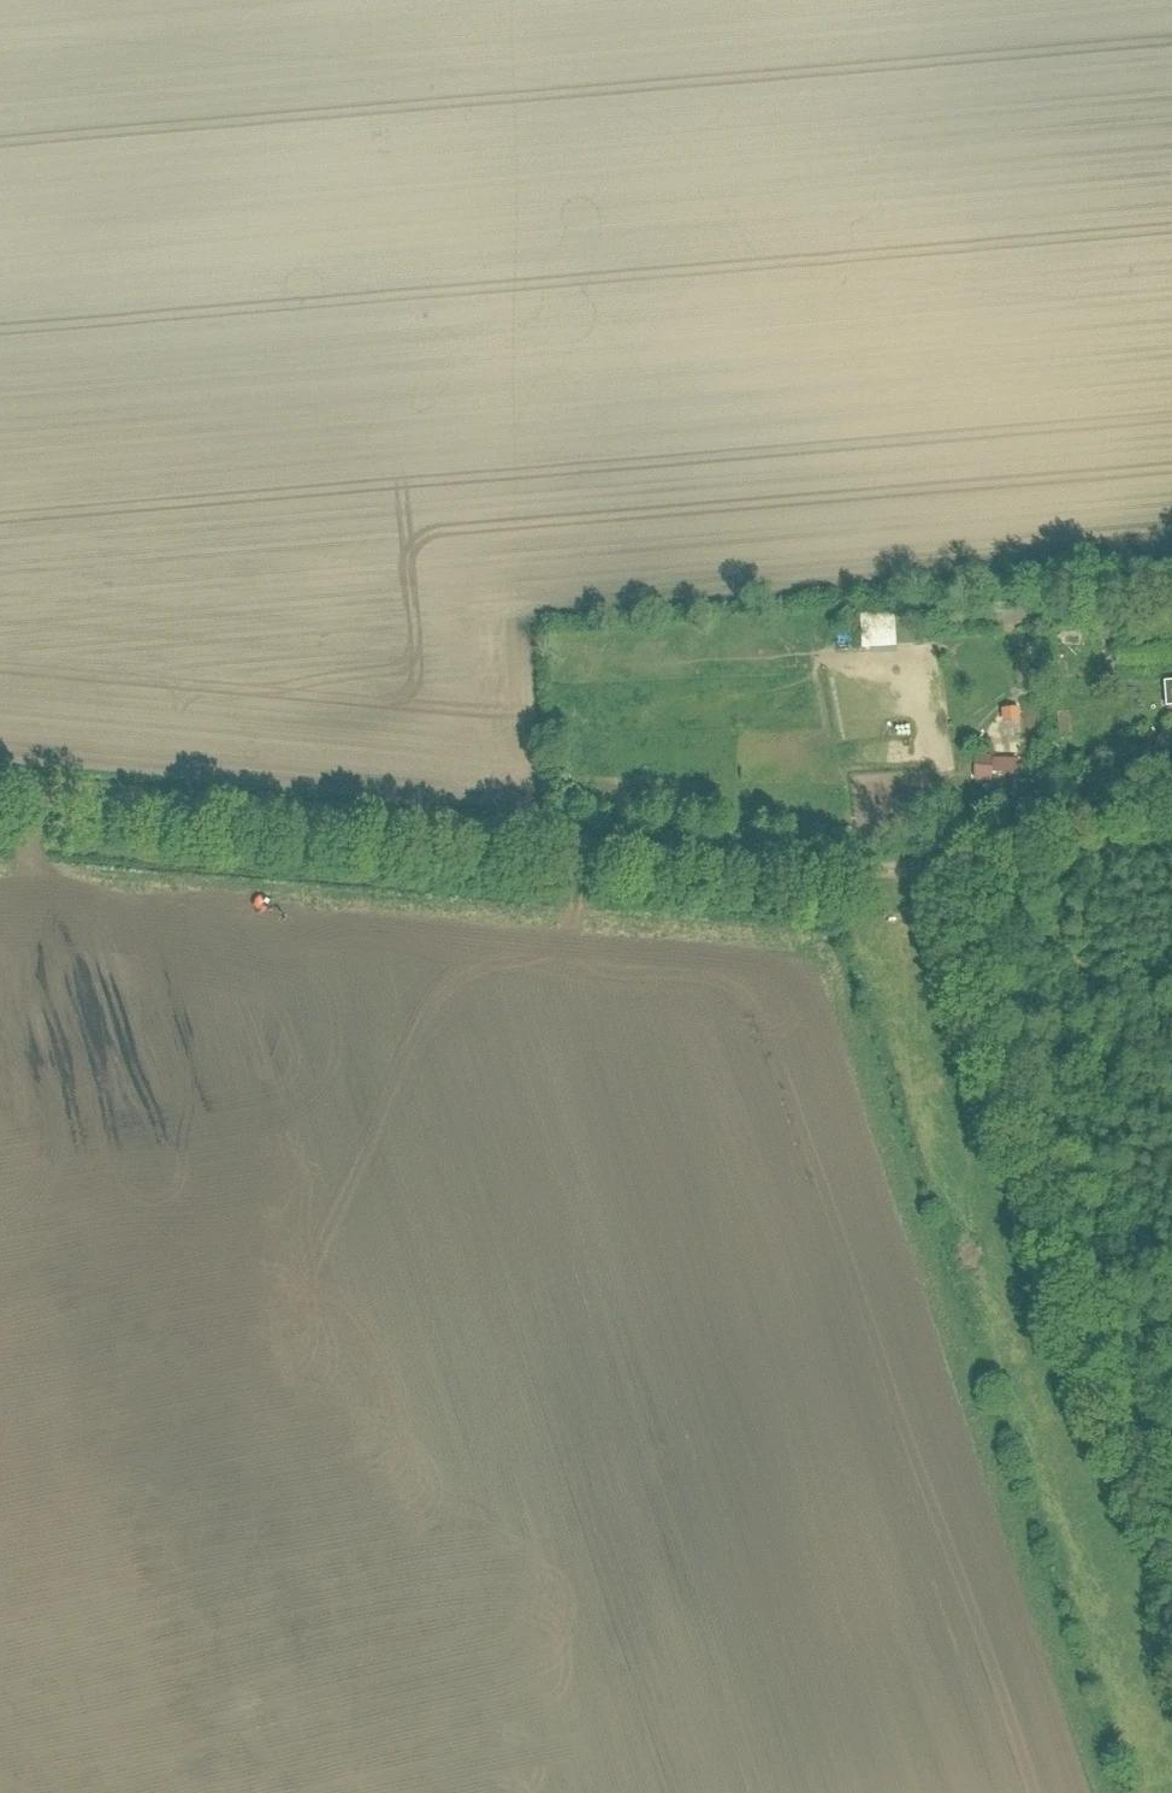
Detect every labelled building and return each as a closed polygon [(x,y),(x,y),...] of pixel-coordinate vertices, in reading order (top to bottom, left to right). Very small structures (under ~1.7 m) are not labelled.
[(904,650),(901,615),(871,617),(874,652),(904,650)] [(1009,711),(1010,724),(1029,723),(1028,710),(1009,711)]
